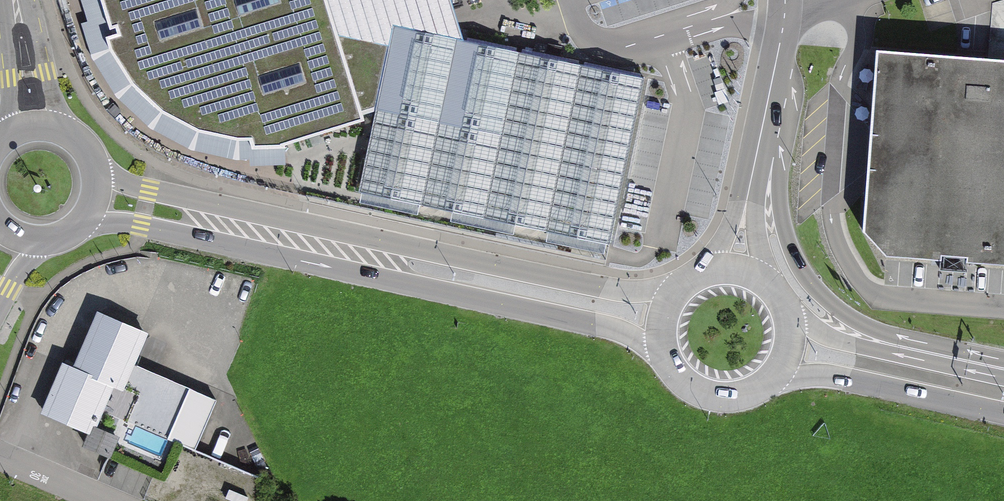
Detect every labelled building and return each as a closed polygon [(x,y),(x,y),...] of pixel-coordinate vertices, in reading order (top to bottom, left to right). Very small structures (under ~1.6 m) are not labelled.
[(81,26),(92,61),(117,100),(150,131),(191,153),(236,163),(249,162),(250,169),(286,167),(285,154),(252,156),(249,147),(237,147),(196,138),(160,118),(129,89),(108,53),(93,0),(80,0),(87,24),(81,26)] [(108,53),(129,89),(160,118),(196,138),(237,147),(249,147),(252,156),(285,154),(285,152),(365,127),(363,119),(376,115),(359,197),(608,249),(643,83),(464,46),(449,0),(93,0),(108,53)] [(870,52),(857,249),(1003,260),(1003,61),(870,52)] [(72,368),(63,364),(42,412),(161,464),(171,442),(197,453),(219,403),(136,367),(150,336),(97,313),(72,368)]
